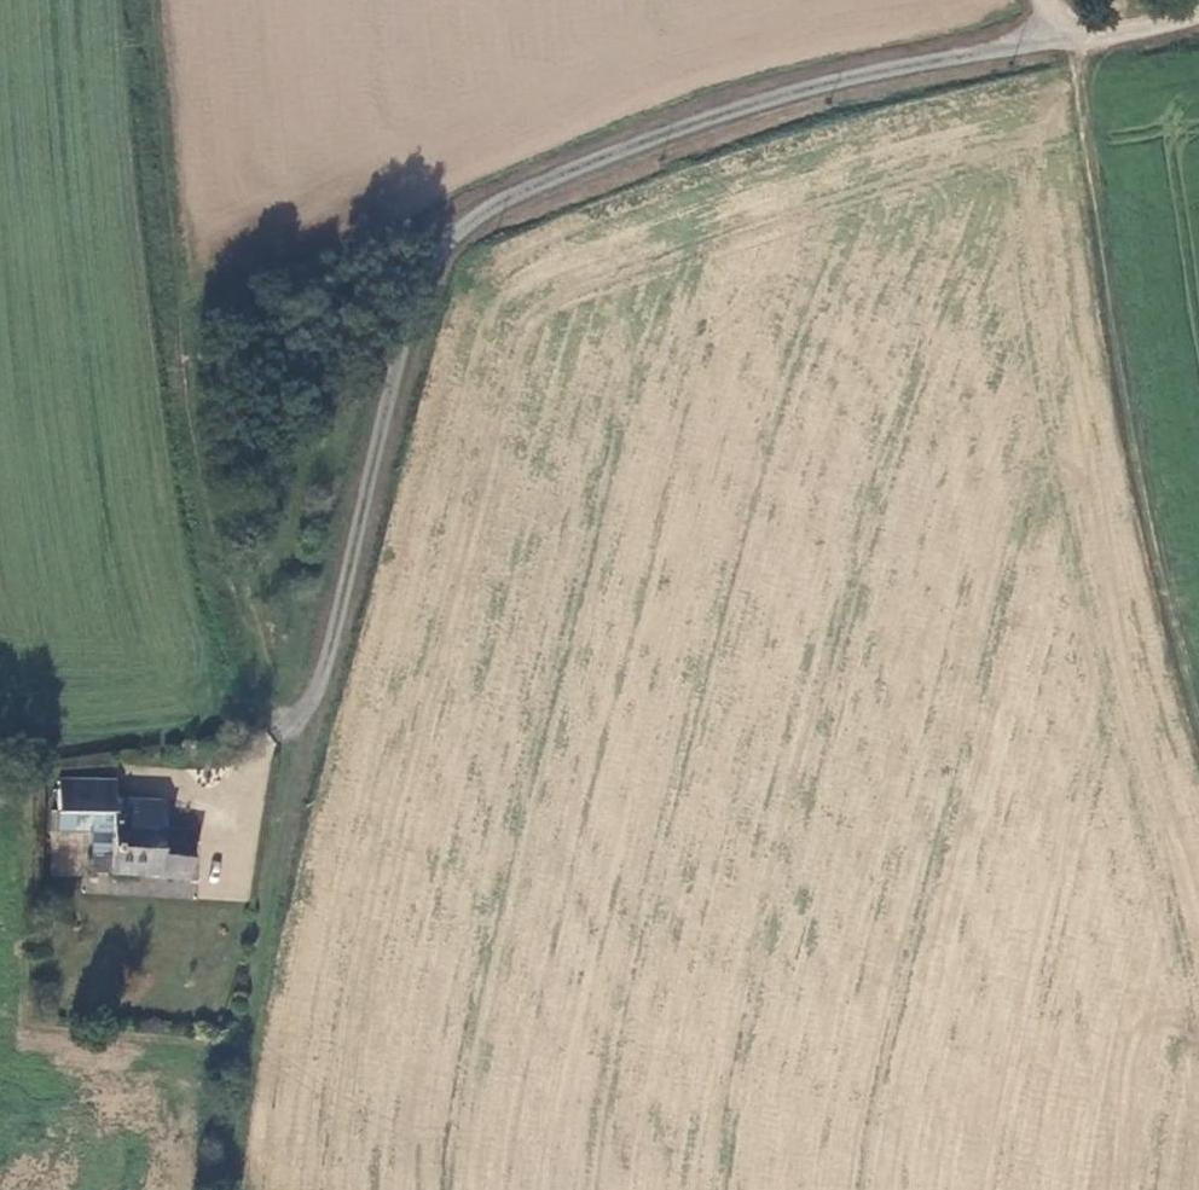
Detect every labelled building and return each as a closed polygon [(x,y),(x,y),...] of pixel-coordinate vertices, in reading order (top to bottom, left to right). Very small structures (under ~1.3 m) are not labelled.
[(110,798),(111,781),(49,779),(48,827),(85,829),(85,850),(92,851),(108,852),(110,798)] [(92,851),(91,873),(189,877),(190,836),(162,835),(163,800),(110,798),(108,852),(92,851)]
